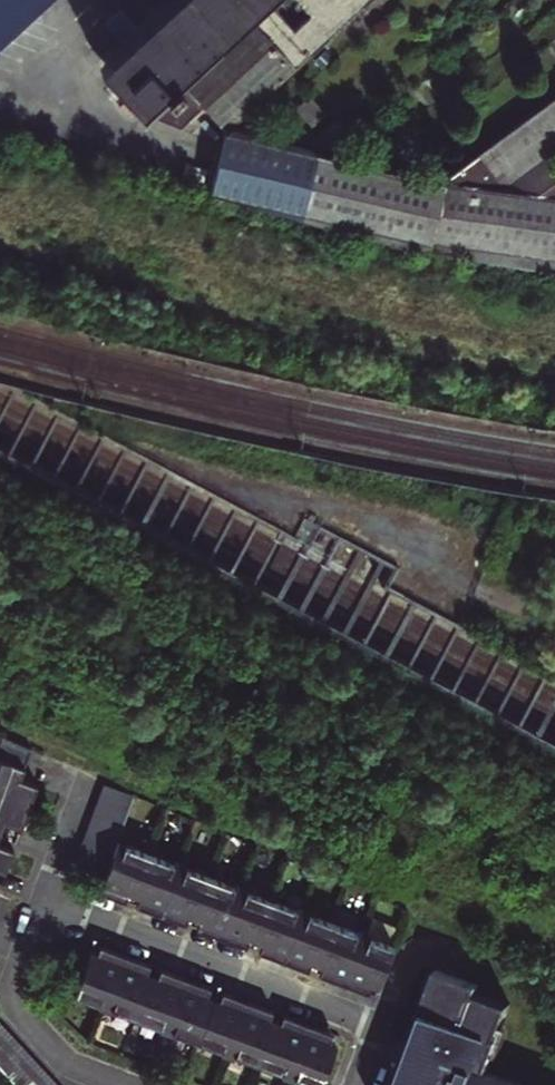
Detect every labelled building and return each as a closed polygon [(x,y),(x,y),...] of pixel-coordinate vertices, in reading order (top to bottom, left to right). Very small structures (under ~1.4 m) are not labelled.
[(45,0),(0,0),(0,43),(45,0)] [(228,125),(367,0),(180,0),(97,75),(108,87),(168,106),(189,113),(227,130),(228,125)] [(121,100),(136,116),(180,122),(189,113),(168,106),(108,87),(121,100)] [(554,195),(554,91),(436,174),(505,186),(554,195)] [(136,116),(121,100),(112,108),(123,119),(132,120),(136,116)] [(505,186),(436,174),(298,147),(228,125),(227,130),(223,143),(210,191),(342,228),(528,267),(554,269),(554,195),(505,186)] [(42,779),(25,773),(36,743),(6,731),(0,746),(0,788),(33,801),(38,790),(42,779)] [(77,859),(107,871),(121,836),(139,792),(108,780),(77,859)] [(33,801),(0,788),(0,825),(4,827),(8,816),(25,823),(29,812),(33,801)] [(4,827),(0,825),(0,863),(9,866),(13,856),(17,844),(0,837),(4,827)] [(136,889),(152,848),(121,836),(107,871),(101,886),(116,892),(126,896),(130,886),(136,889)] [(183,860),(152,848),(136,889),(143,892),(139,901),(152,906),(164,911),(183,860)] [(199,913),(215,872),(183,860),(164,911),(176,915),(188,920),(192,911),(199,913)] [(246,885),(215,872),(199,913),(205,916),(201,925),(215,931),(226,935),(246,885)] [(261,938),(277,897),(246,885),(226,935),(240,941),(251,945),(254,935),(261,938)] [(308,909),(277,897),(261,938),(267,940),(264,950),(277,955),(288,960),(308,909)] [(323,962),(339,921),(308,909),(288,960),(300,964),(313,969),(317,960),(323,962)] [(370,934),(339,921),(323,962),(330,965),(326,974),(340,980),(351,984),(370,934)] [(385,987),(402,946),(370,934),(351,984),(363,989),(375,994),(379,984),(385,987)] [(93,947),(76,988),(108,1001),(127,950),(112,944),(103,940),(99,950),(93,947)] [(108,1001),(139,1013),(155,972),(148,969),(152,960),(143,956),(127,950),(108,1001)] [(155,972),(139,1013),(170,1025),(190,975),(171,967),(165,965),(161,974),(155,972)] [(428,1012),(444,971),(440,970),(424,1010),(428,1012)] [(444,971),(428,1012),(417,1039),(399,1084),(518,1084),(492,1075),(499,1057),(504,1043),(502,1042),(507,1029),(515,1008),(482,996),(485,987),(444,971)] [(170,1025),(201,1037),(217,996),(211,994),(214,984),(204,980),(190,975),(170,1025)] [(217,996),(201,1037),(232,1050),(252,999),(236,993),(227,990),(224,999),(217,996)] [(232,1050),(263,1062),(280,1021),(273,1018),(277,1009),(261,1003),(252,999),(232,1050)] [(280,1021),(263,1062),(295,1074),(314,1024),(299,1018),(290,1014),(286,1023),(280,1021)] [(23,1084),(69,1084),(7,1016),(0,1023),(0,1061),(23,1084)] [(322,1084),(326,1084),(342,1045),(335,1043),(339,1033),(327,1029),(314,1024),(295,1074),(322,1084)] [(499,1057),(503,1059),(513,1032),(507,1029),(502,1042),(504,1043),(499,1057)] [(412,1037),(401,1064),(393,1084),(399,1084),(417,1039),(412,1037)]
